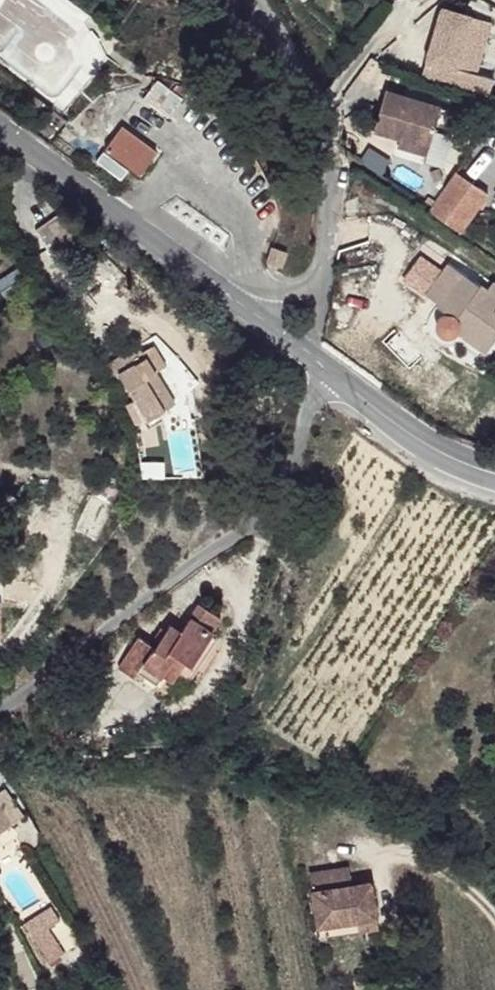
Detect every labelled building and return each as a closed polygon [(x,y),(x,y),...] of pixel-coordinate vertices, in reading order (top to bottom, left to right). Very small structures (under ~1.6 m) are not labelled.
[(421,81),(488,93),(492,73),(479,71),(490,11),(436,2),(421,81)] [(451,112),(395,96),(385,138),(441,152),(451,112)] [(121,128),(104,152),(141,179),(157,153),(121,128)] [(441,152),(411,145),(409,152),(438,160),(441,152)] [(433,211),(432,212),(463,236),(490,201),(459,177),(433,211)] [(81,235),(50,254),(63,273),(92,255),(81,235)] [(272,248),(266,265),(282,269),(288,253),(272,248)] [(441,308),(447,314),(444,317),(443,319),(441,322),(440,324),(440,327),(441,329),(441,332),(443,334),(445,336),(448,337),(452,337),(456,337),(462,334),(489,353),(494,344),(494,294),(452,264),(432,295),(443,304),(441,308)] [(140,369),(145,375),(155,370),(164,382),(172,378),(158,356),(140,369)] [(154,429),(158,432),(184,415),(164,382),(155,370),(145,375),(133,382),(128,386),(141,409),(154,429)] [(125,371),(114,378),(116,384),(122,380),(128,386),(133,382),(125,371)] [(172,378),(164,382),(184,415),(194,410),(172,378)] [(141,409),(131,416),(144,435),(154,429),(141,409)] [(255,592),(237,573),(211,598),(202,590),(185,607),(172,595),(147,619),(161,634),(165,629),(178,645),(192,633),(198,641),(213,628),(218,631),(244,605),(242,603),(255,592)] [(123,653),(106,638),(87,656),(107,678),(128,658),(123,653)] [(0,806),(0,818),(8,837),(25,828),(11,800),(0,806)] [(349,875),(308,881),(317,934),(354,927),(376,923),(369,888),(352,891),(349,875)] [(54,930),(60,928),(52,907),(25,918),(43,960),(63,952),(54,930)] [(376,923),(354,927),(355,937),(377,934),(376,923)]
